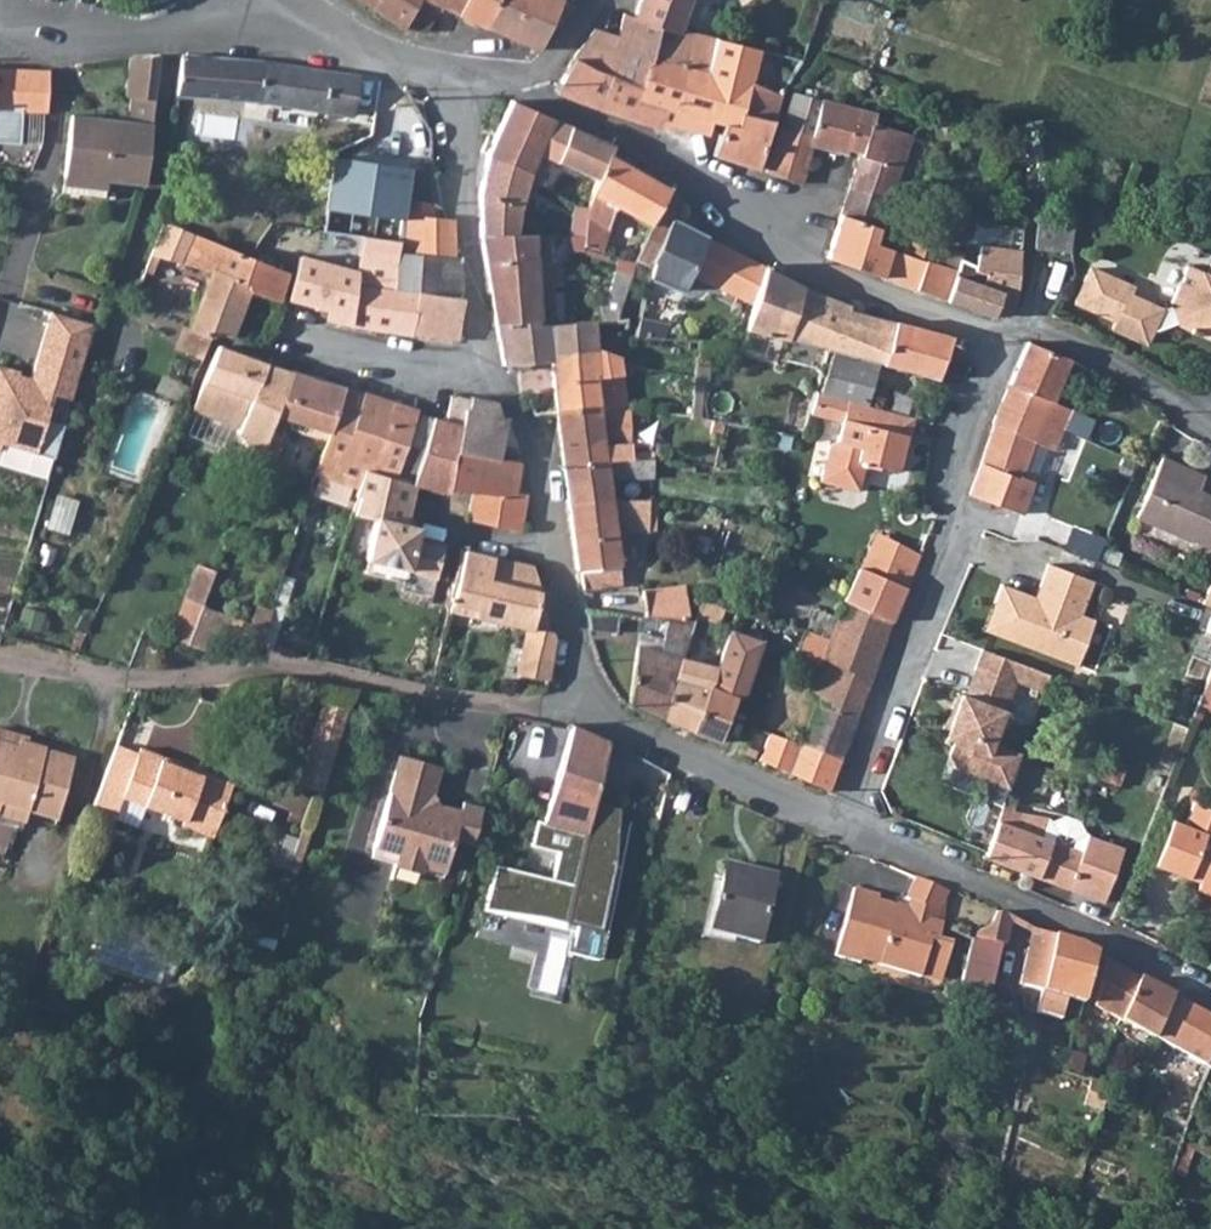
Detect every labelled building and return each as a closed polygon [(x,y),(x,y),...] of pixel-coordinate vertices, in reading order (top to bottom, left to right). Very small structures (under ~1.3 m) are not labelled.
[(379,11),(405,28),(416,0),(362,0),(379,11)] [(427,0),(416,0),(405,28),(424,33),(429,24),(432,14),(433,3),(427,0)] [(433,3),(455,14),(461,0),(427,0),(433,3)] [(455,14),(484,29),(495,0),(461,0),(455,14)] [(575,7),(567,0),(495,0),(484,29),(537,49),(551,22),(559,25),(575,7)] [(680,25),(690,0),(640,0),(632,21),(622,18),(614,39),(656,54),(687,65),(705,71),(717,37),(680,25)] [(646,85),(656,54),(614,39),(592,32),(573,60),(612,73),(646,85)] [(717,37),(705,71),(721,77),(748,84),(759,50),(717,37)] [(687,65),(656,54),(646,85),(641,100),(664,108),(674,111),(687,65)] [(179,96),(247,96),(287,104),(351,116),(357,79),(264,60),(183,57),(179,96)] [(65,175),(109,181),(143,186),(146,186),(161,58),(132,60),(127,101),(133,102),(130,124),(115,123),(115,128),(95,126),(96,120),(72,117),(65,175)] [(553,92),(600,108),(612,73),(573,60),(553,92)] [(707,136),(711,121),(721,77),(705,71),(687,65),(674,111),(671,126),(707,136)] [(48,112),(51,71),(0,68),(0,110),(48,112)] [(646,85),(612,73),(600,108),(658,127),(664,108),(641,100),(646,85)] [(724,125),(738,129),(751,85),(748,84),(721,77),(711,121),(724,125)] [(714,155),(758,169),(783,94),(751,85),(738,129),(724,125),(714,155)] [(861,155),(850,187),(889,200),(909,138),(870,125),(874,116),(794,89),(766,171),(803,183),(817,142),(848,153),(849,150),(861,155)] [(282,123),(287,104),(247,96),(243,115),(282,123)] [(528,171),(535,153),(553,161),(570,126),(511,101),(488,152),(528,171)] [(43,146),(44,116),(16,115),(14,146),(43,146)] [(553,161),(579,173),(598,181),(612,153),(614,147),(570,126),(553,161)] [(522,233),(520,205),(526,175),(528,171),(488,152),(486,158),(481,175),(479,193),(482,232),(522,233)] [(608,203),(638,220),(621,256),(636,258),(639,253),(668,191),(670,189),(612,153),(598,181),(593,196),(590,211),(590,214),(587,235),(586,250),(600,252),(608,203)] [(322,227),(361,237),(372,163),(336,154),(322,227)] [(407,201),(412,173),(372,163),(361,237),(401,246),(400,255),(455,256),(454,216),(432,215),(432,201),(407,201)] [(850,187),(842,212),(881,225),(889,200),(850,187)] [(639,253),(654,260),(672,219),(681,199),(668,191),(639,253)] [(842,212),(827,258),(897,281),(904,251),(908,236),(881,225),(842,212)] [(1038,245),(1055,247),(1059,215),(1041,212),(1038,245)] [(1055,247),(1071,249),(1076,217),(1059,215),(1055,247)] [(688,272),(751,306),(765,268),(672,219),(654,260),(633,331),(659,337),(688,272)] [(281,293),(289,269),(163,224),(153,234),(147,253),(210,274),(191,325),(213,333),(220,330),(232,334),(249,289),(279,299),(281,293)] [(485,257),(535,256),(535,234),(522,233),(482,232),(485,257)] [(387,289),(387,280),(400,281),(400,260),(336,242),(330,264),(301,256),(289,295),(321,304),(319,313),(352,323),(357,283),(387,289)] [(1023,275),(1024,248),(988,245),(980,272),(990,273),(985,286),(1002,294),(1019,301),(1023,275)] [(897,281),(918,288),(926,257),(919,255),(904,251),(897,281)] [(460,257),(455,256),(400,255),(400,260),(400,281),(400,295),(415,295),(463,297),(460,257)] [(535,283),(557,283),(558,260),(536,260),(535,256),(485,257),(489,286),(535,286),(535,283)] [(918,288),(949,299),(960,268),(926,257),(918,288)] [(1171,302),(1162,306),(1129,292),(1116,286),(1119,279),(1090,266),(1075,300),(1117,318),(1113,326),(1147,340),(1151,330),(1178,318),(1178,320),(1210,334),(1210,261),(1206,273),(1186,264),(1170,301),(1171,302)] [(751,306),(743,327),(831,350),(835,351),(879,362),(885,364),(896,323),(850,309),(851,303),(845,301),(817,292),(791,281),(765,268),(751,306)] [(975,309),(985,286),(966,278),(968,269),(960,268),(949,299),(975,309)] [(1119,279),(1116,286),(1129,292),(1133,284),(1119,279)] [(352,323),(414,332),(415,295),(400,295),(400,281),(387,280),(387,289),(357,283),(352,323)] [(489,286),(494,322),(550,322),(549,291),(535,290),(535,286),(489,286)] [(985,286),(975,309),(993,317),(994,318),(996,313),(1004,317),(1015,313),(1019,301),(1002,294),(985,286)] [(463,297),(415,295),(414,332),(459,340),(463,297)] [(52,310),(29,384),(17,380),(20,371),(0,365),(0,450),(2,442),(51,457),(61,425),(43,419),(52,392),(69,397),(92,323),(52,310)] [(592,322),(550,322),(494,322),(500,360),(509,360),(510,363),(528,363),(528,359),(549,359),(548,349),(594,345),(592,322)] [(923,329),(896,323),(885,364),(938,379),(950,338),(949,338),(923,329)] [(983,350),(950,338),(938,379),(972,388),(983,350)] [(969,493),(1020,513),(1032,480),(1021,475),(1035,442),(1046,447),(1054,450),(1072,411),(1052,401),(1072,358),(1056,352),(1040,345),(1030,341),(993,420),(997,421),(969,493)] [(228,345),(218,344),(197,410),(243,425),(241,430),(249,438),(242,458),(261,465),(262,462),(295,369),(228,345)] [(552,390),(556,412),(601,407),(597,370),(594,345),(548,349),(549,359),(552,390)] [(697,346),(691,379),(683,417),(696,419),(711,345),(697,346)] [(850,400),(865,405),(879,362),(835,351),(823,392),(850,400)] [(325,431),(330,432),(345,386),(295,369),(262,462),(280,468),(291,432),(287,431),(291,419),(325,431)] [(398,403),(345,386),(330,432),(334,433),(328,456),(358,465),(376,469),(398,403)] [(463,423),(457,448),(499,455),(507,415),(499,414),(467,408),(469,397),(452,393),(446,418),(463,423)] [(469,397),(467,408),(499,414),(495,400),(470,394),(469,397)] [(856,491),(865,463),(886,469),(904,433),(907,434),(912,418),(876,408),(865,405),(850,400),(838,440),(828,445),(817,480),(856,491)] [(376,469),(398,473),(409,431),(416,432),(421,410),(398,403),(376,469)] [(556,412),(563,465),(608,460),(601,407),(556,412)] [(427,435),(424,447),(455,455),(457,448),(463,423),(446,418),(432,415),(427,435)] [(416,432),(409,431),(398,473),(418,477),(424,447),(427,435),(416,432)] [(904,433),(886,469),(899,473),(907,444),(905,443),(907,434),(904,433)] [(448,483),(450,481),(455,455),(424,447),(418,477),(448,483)] [(457,448),(455,455),(450,481),(474,486),(517,492),(522,460),(499,455),(457,448)] [(1137,515),(1193,539),(1194,535),(1210,542),(1210,492),(1208,498),(1197,494),(1206,475),(1163,456),(1137,515)] [(563,465),(568,504),(612,499),(610,479),(651,477),(650,457),(608,460),(563,465)] [(364,554),(408,566),(407,569),(434,576),(444,541),(418,534),(414,534),(408,519),(412,502),(369,491),(376,469),(358,465),(350,493),(355,495),(352,509),(374,515),(364,554)] [(417,481),(376,469),(369,491),(412,502),(417,481)] [(528,494),(517,492),(474,486),(468,516),(521,531),(528,494)] [(657,499),(612,499),(568,504),(577,570),(582,569),(583,589),(621,585),(616,532),(648,532),(648,510),(656,509),(657,499)] [(539,587),(536,580),(531,565),(463,546),(447,606),(475,613),(478,604),(530,618),(539,587)] [(887,558),(866,549),(860,563),(844,602),(843,606),(890,622),(913,565),(888,555),(887,558)] [(404,580),(407,569),(408,566),(364,554),(360,568),(404,580)] [(980,627),(1073,662),(1083,637),(1068,632),(1076,612),(1089,578),(1043,561),(1031,595),(996,582),(980,627)] [(203,562),(192,596),(209,602),(222,569),(203,562)] [(1209,574),(1199,598),(1210,602),(1210,574),(1209,574)] [(669,618),(686,620),(683,585),(640,590),(643,616),(669,618)] [(719,621),(724,605),(701,597),(693,620),(659,719),(691,732),(722,645),(711,641),(706,654),(696,650),(708,617),(719,621)] [(843,606),(831,636),(878,652),(890,622),(843,606)] [(613,633),(615,614),(584,612),(587,631),(613,633)] [(1083,637),(1090,617),(1076,612),(1068,632),(1083,637)] [(626,706),(659,719),(693,620),(686,620),(669,618),(662,637),(638,635),(626,706)] [(549,679),(554,640),(549,630),(539,627),(524,624),(515,672),(549,679)] [(722,645),(691,732),(716,742),(732,697),(741,692),(760,641),(728,628),(722,645)] [(798,649),(813,656),(821,636),(804,630),(798,649)] [(829,640),(821,659),(870,676),(878,652),(831,636),(829,640)] [(1016,661),(981,648),(963,695),(958,693),(950,715),(946,715),(939,733),(953,739),(947,753),(954,767),(968,772),(982,766),(989,780),(1008,787),(1020,753),(991,742),(1014,680),(1043,690),(1049,673),(1016,661)] [(817,669),(806,698),(817,702),(855,716),(870,676),(821,659),(817,669)] [(1210,704),(1210,660),(1196,698),(1210,704)] [(338,706),(324,702),(317,725),(330,730),(338,706)] [(817,702),(808,725),(846,740),(855,716),(817,702)] [(343,734),(350,710),(338,706),(330,730),(343,734)] [(571,724),(570,728),(546,825),(585,834),(592,806),(608,740),(571,724)] [(317,725),(308,750),(323,755),(330,730),(317,725)] [(839,757),(846,740),(808,725),(802,743),(839,757)] [(334,759),(343,734),(330,730),(323,755),(334,759)] [(802,743),(768,730),(758,759),(827,789),(839,757),(802,743)] [(77,758),(50,750),(51,747),(34,742),(23,739),(22,744),(0,738),(0,809),(27,817),(30,806),(60,815),(77,758)] [(118,746),(95,807),(117,815),(124,799),(182,820),(180,825),(184,826),(205,772),(142,749),(139,754),(118,746)] [(311,793),(323,755),(308,750),(296,788),(311,793)] [(322,796),(334,759),(323,755),(311,793),(322,796)] [(399,756),(375,844),(401,852),(398,864),(443,878),(454,837),(472,843),(482,809),(483,807),(463,802),(461,809),(440,803),(433,807),(428,798),(435,794),(441,768),(399,756)] [(1088,782),(1102,788),(1111,762),(1096,757),(1088,782)] [(205,772),(184,826),(213,838),(235,784),(205,772)] [(1194,796),(1184,820),(1171,814),(1152,861),(1183,873),(1185,868),(1196,873),(1210,836),(1210,803),(1194,796)] [(1121,845),(1083,831),(1076,819),(1063,814),(1050,819),(1046,818),(1047,815),(1010,811),(1013,802),(1004,799),(985,851),(983,857),(1101,899),(1121,845)] [(613,810),(592,806),(585,834),(546,825),(538,825),(530,847),(557,854),(549,881),(494,867),(484,910),(560,921),(578,924),(594,927),(607,866),(613,810)] [(1196,873),(1192,884),(1210,892),(1210,836),(1196,873)] [(371,857),(398,864),(401,852),(375,844),(371,857)] [(754,942),(770,875),(722,864),(707,932),(754,942)] [(937,917),(946,890),(913,877),(905,895),(914,899),(910,912),(895,908),(896,904),(879,899),(879,893),(854,886),(835,953),(859,960),(862,950),(882,955),(879,962),(919,974),(922,965),(942,971),(952,941),(940,936),(946,920),(937,917)] [(973,927),(971,933),(999,943),(1010,918),(996,911),(993,917),(987,922),(981,925),(973,927)] [(1034,989),(1028,1010),(1053,1017),(1059,996),(1077,1001),(1091,949),(1079,943),(1050,936),(1029,928),(1012,983),(1034,989)] [(1088,1005),(1114,1019),(1135,973),(1103,956),(1088,1005)] [(1114,1019),(1148,1037),(1169,992),(1135,973),(1114,1019)] [(1169,992),(1148,1037),(1201,1065),(1210,1044),(1210,1014),(1169,992)] [(1201,1065),(1210,1071),(1210,1044),(1201,1065)]
